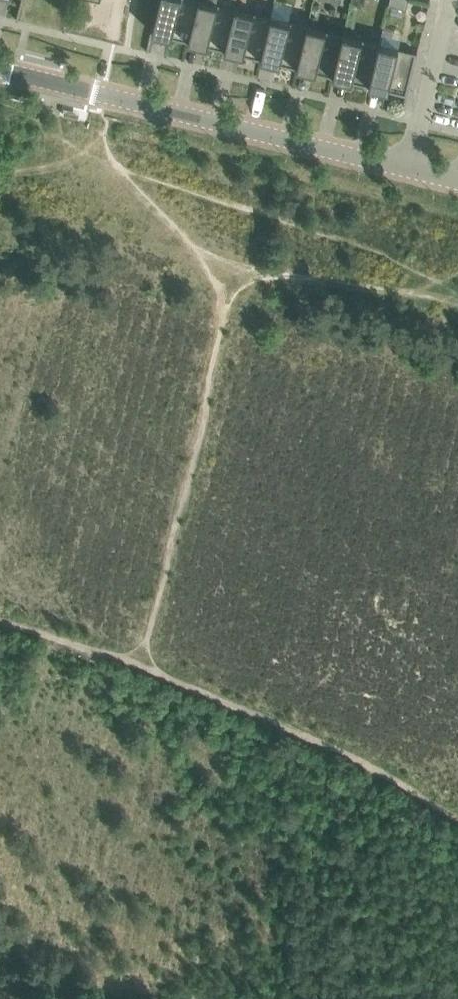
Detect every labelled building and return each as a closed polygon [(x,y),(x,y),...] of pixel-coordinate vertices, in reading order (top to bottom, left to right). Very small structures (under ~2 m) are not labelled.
[(157,32),(188,40),(198,0),(159,0),(152,31),(153,31),(157,32)] [(193,41),(224,49),(235,7),(208,0),(198,0),(188,40),(193,41)] [(389,4),(406,8),(408,0),(390,0),(389,4)] [(224,49),(229,50),(260,58),(271,15),(235,7),(224,49)] [(260,58),(265,59),(296,66),(297,67),(307,24),(271,15),(260,58)] [(297,67),(302,68),(333,75),(343,33),(307,24),(297,67)] [(333,75),(338,77),(369,84),(379,42),(343,33),(333,75)] [(369,84),(374,85),(405,93),(406,93),(417,51),(379,42),(369,84)]
